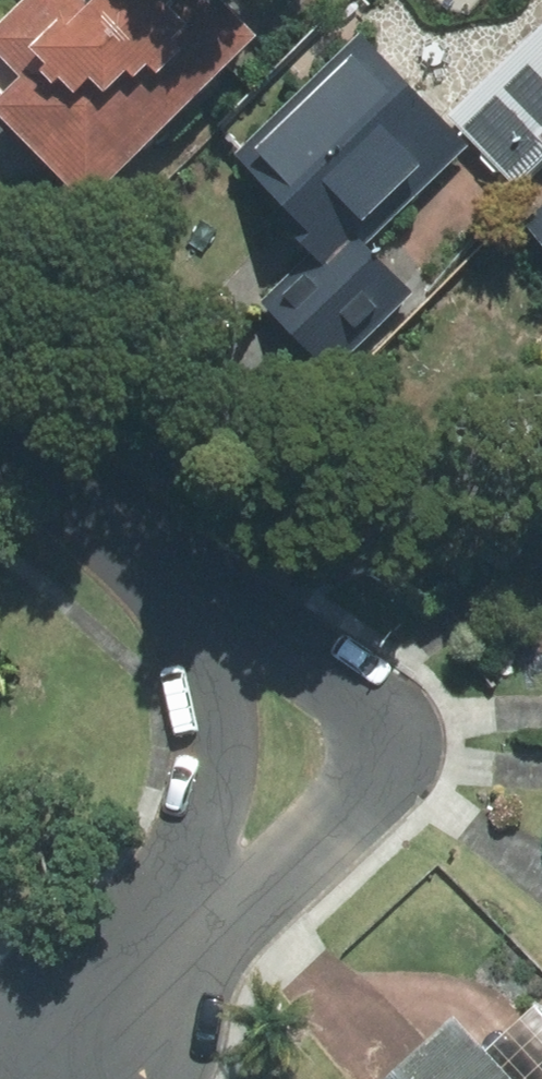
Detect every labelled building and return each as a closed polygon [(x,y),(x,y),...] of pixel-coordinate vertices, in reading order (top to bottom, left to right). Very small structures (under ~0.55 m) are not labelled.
[(0,24),(0,91),(4,94),(0,98),(0,113),(87,200),(253,35),(217,0),(91,0),(87,3),(84,0),(24,0),(0,24)] [(450,115),(515,184),(541,158),(541,28),(450,115)] [(469,147),(363,34),(236,153),(309,230),(298,240),(311,254),(331,276),(364,245),(469,147)] [(523,222),(541,245),(541,207),(523,222)] [(311,254),(262,301),(327,369),(408,291),(364,245),(331,276),(311,254)] [(482,1052),(507,1078),(541,1078),(541,1014),(532,1004),(482,1052)] [(482,1052),(452,1019),(387,1078),(507,1078),(482,1052)]
